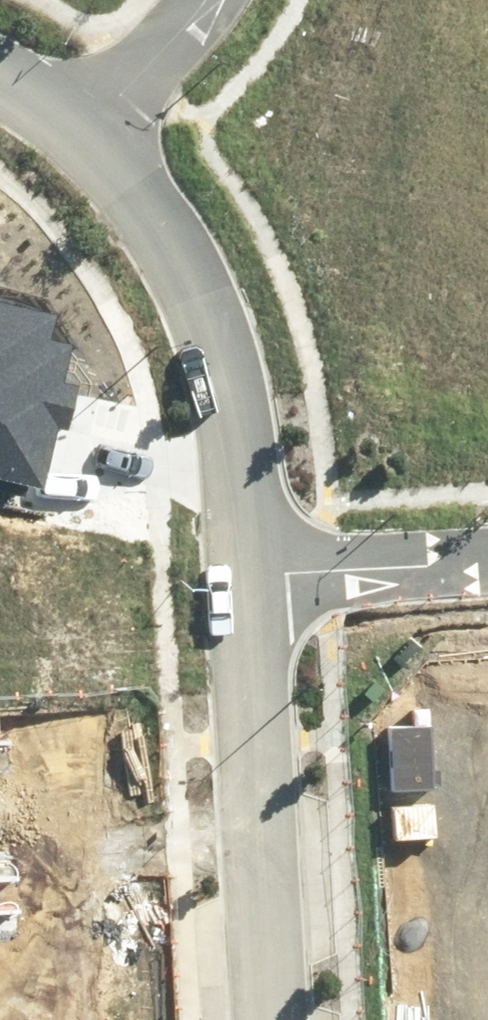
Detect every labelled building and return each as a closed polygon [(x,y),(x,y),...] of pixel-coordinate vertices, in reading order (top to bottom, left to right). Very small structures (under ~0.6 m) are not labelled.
[(43,490),(59,427),(68,430),(79,385),(64,381),(74,343),(50,337),(56,315),(0,301),(0,493),(4,494),(7,481),(43,490)]
